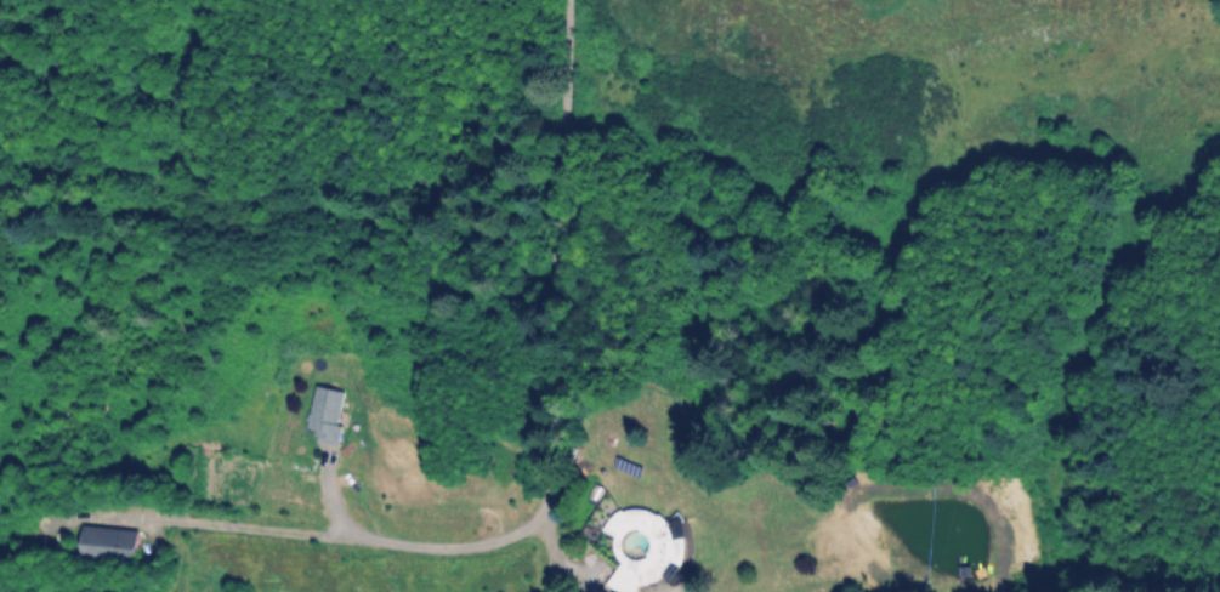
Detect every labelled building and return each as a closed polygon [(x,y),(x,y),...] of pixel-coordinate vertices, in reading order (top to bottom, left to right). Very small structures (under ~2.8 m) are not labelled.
[(336,445),(349,392),(318,384),(307,427),(318,429),(315,440),(336,445)] [(610,582),(626,591),(637,591),(644,581),(658,591),(690,542),(680,535),(685,526),(673,518),(668,526),(626,498),(603,533),(614,540),(608,550),(624,560),(610,582)] [(81,561),(138,566),(141,531),(84,526),(81,561)]
